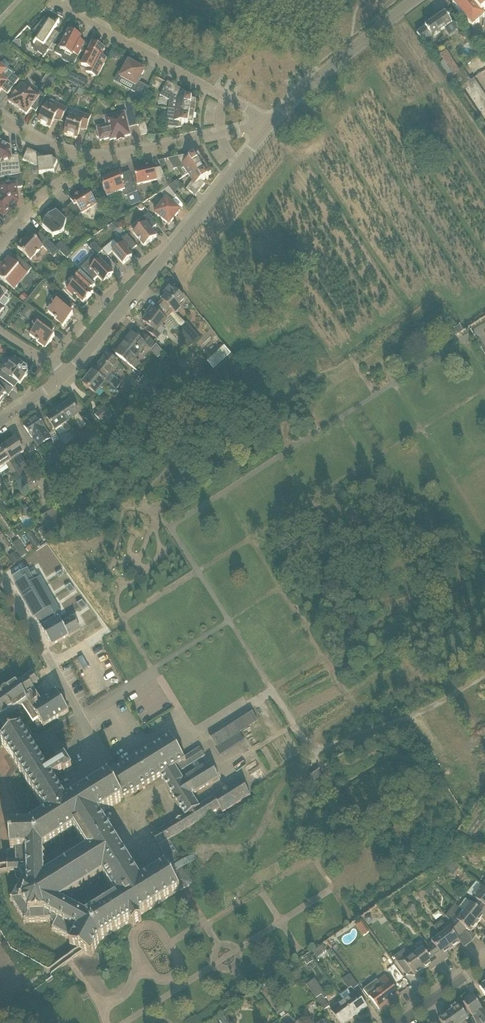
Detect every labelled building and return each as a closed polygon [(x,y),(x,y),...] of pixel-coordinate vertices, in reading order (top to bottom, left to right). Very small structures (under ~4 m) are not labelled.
[(473,3),(470,0),(458,0),(453,5),(473,28),(484,18),(484,17),(483,14),(484,13),(484,0),(476,0),(473,3)] [(434,43),(433,39),(432,37),(452,24),(445,14),(425,27),(426,28),(417,34),(428,49),(432,47),(434,43)] [(45,19),(42,22),(33,32),(39,38),(32,48),(45,56),(59,34),(54,31),(57,26),(50,21),(49,22),(45,19)] [(79,57),(85,44),(80,41),(81,38),(69,31),(66,38),(63,37),(55,53),(62,56),(64,56),(66,53),(74,57),(75,55),(79,57)] [(16,48),(24,47),(23,40),(15,41),(11,45),(16,48)] [(86,72),(98,78),(107,59),(101,56),(105,49),(93,43),(92,44),(90,44),(88,49),(89,50),(82,65),(88,68),(86,72)] [(115,60),(118,55),(113,52),(110,58),(115,60)] [(457,90),(465,84),(471,81),(464,71),(460,74),(445,52),(436,58),(440,63),(439,64),(456,90),(457,90)] [(139,104),(149,88),(138,82),(144,71),(129,62),(121,78),(135,86),(132,92),(136,93),(130,103),(139,104)] [(20,80),(14,75),(16,73),(9,68),(7,71),(0,66),(0,92),(2,89),(8,94),(20,80)] [(68,81),(73,84),(77,77),(72,74),(68,81)] [(47,80),(51,83),(53,84),(57,79),(51,75),(50,77),(47,80)] [(187,92),(168,82),(162,92),(160,96),(161,96),(169,100),(170,101),(170,109),(195,112),(196,101),(192,100),(193,97),(186,96),(187,92)] [(22,84),(9,102),(27,114),(31,108),(36,112),(46,96),(40,92),(38,96),(22,84)] [(463,93),(484,126),(484,115),(468,90),(465,84),(457,90),(460,95),(463,93)] [(55,118),(61,121),(68,109),(56,103),(50,100),(39,121),(50,128),(55,118)] [(136,114),(133,104),(125,103),(127,112),(128,116),(136,114)] [(168,130),(167,130),(167,131),(182,128),(182,126),(188,127),(189,124),(193,124),(195,112),(170,109),(168,109),(167,120),(169,121),(168,130)] [(81,128),(87,130),(91,117),(79,113),(77,119),(70,117),(65,134),(77,138),(81,128)] [(129,128),(125,113),(105,118),(107,126),(97,128),(100,141),(110,138),(111,140),(131,135),(129,128)] [(149,135),(146,125),(146,123),(138,125),(139,126),(141,136),(149,135)] [(0,143),(0,163),(1,164),(0,178),(21,174),(19,155),(11,156),(10,148),(0,142),(0,143)] [(28,149),(28,150),(24,160),(36,165),(38,165),(40,166),(40,174),(55,172),(54,169),(58,162),(53,160),(53,158),(46,159),(45,157),(28,149)] [(172,158),(178,169),(184,167),(189,174),(205,164),(199,154),(195,156),(193,154),(188,157),(187,155),(172,158)] [(187,189),(196,196),(205,184),(204,182),(209,179),(208,176),(211,174),(205,164),(189,174),(193,181),(187,189)] [(158,186),(167,182),(161,168),(155,169),(154,165),(150,166),(145,167),(134,170),(138,185),(157,180),(158,186)] [(125,190),(127,196),(137,192),(130,174),(123,177),(121,172),(103,179),(106,186),(103,187),(107,197),(125,190)] [(0,178),(0,184),(2,186),(3,196),(0,199),(0,211),(4,215),(17,201),(16,188),(23,187),(21,174),(0,178)] [(174,190),(181,188),(179,181),(172,184),(174,190)] [(170,203),(176,196),(169,187),(161,192),(160,192),(166,200),(156,214),(169,224),(180,211),(170,203)] [(65,210),(74,220),(82,213),(97,204),(90,193),(87,194),(85,190),(71,199),(73,203),(65,210)] [(46,219),(43,228),(53,237),(61,234),(64,231),(67,223),(57,213),(49,216),(46,219)] [(134,233),(144,246),(157,237),(151,230),(157,226),(148,215),(137,223),(141,228),(134,233)] [(114,232),(120,227),(116,222),(110,227),(114,232)] [(30,234),(18,248),(31,260),(44,247),(30,234)] [(113,252),(123,264),(132,257),(130,254),(131,252),(136,247),(126,236),(117,244),(119,247),(113,252)] [(97,256),(103,251),(91,239),(87,243),(90,247),(89,248),(97,256)] [(67,259),(73,252),(61,241),(55,247),(60,251),(67,259)] [(55,247),(52,244),(46,250),(54,257),(60,251),(55,247)] [(17,256),(13,261),(9,258),(3,264),(5,265),(0,271),(0,278),(5,283),(6,282),(12,288),(25,272),(27,274),(32,269),(17,256)] [(104,283),(114,273),(100,260),(90,269),(104,283)] [(95,285),(81,272),(76,277),(78,279),(67,290),(73,296),(74,295),(84,303),(94,293),(91,290),(95,285)] [(174,312),(176,314),(181,309),(179,307),(185,301),(170,287),(164,293),(167,296),(162,301),(163,302),(159,306),(170,316),(174,312)] [(26,304),(30,298),(24,293),(20,299),(26,304)] [(55,319),(63,327),(73,315),(69,312),(74,307),(58,293),(52,301),(55,304),(48,312),(56,318),(55,319)] [(165,321),(170,316),(159,306),(154,311),(151,309),(147,314),(148,316),(144,322),(152,328),(149,332),(157,338),(165,328),(162,326),(165,321)] [(36,327),(30,335),(37,341),(37,342),(46,349),(55,337),(51,334),(55,329),(38,316),(33,324),(36,327)] [(472,331),(470,328),(484,319),(484,318),(468,328),(471,332),(472,331)] [(187,323),(186,324),(180,328),(194,344),(200,339),(187,323)] [(180,328),(175,333),(174,334),(187,350),(194,344),(180,328)] [(116,354),(131,366),(135,370),(140,363),(136,359),(147,345),(151,348),(151,347),(155,343),(145,335),(141,340),(132,333),(116,354)] [(474,336),(473,336),(484,356),(484,354),(474,336)] [(150,350),(158,358),(164,352),(156,344),(150,350)] [(222,380),(238,362),(231,354),(214,370),(222,380)] [(119,364),(107,355),(93,372),(116,391),(117,391),(122,383),(111,374),(119,364)] [(13,387),(17,382),(20,384),(25,376),(26,377),(29,373),(28,368),(24,365),(24,366),(15,359),(9,367),(7,365),(0,374),(0,377),(13,387)] [(93,372),(83,384),(96,395),(101,388),(102,389),(105,385),(110,389),(107,392),(115,398),(119,393),(117,391),(116,391),(93,372)] [(139,372),(134,378),(139,382),(144,376),(139,372)] [(190,398),(197,403),(202,395),(195,391),(190,398)] [(181,404),(193,407),(195,401),(182,399),(181,404)] [(87,426),(79,415),(71,402),(59,410),(67,423),(68,423),(74,419),(81,430),(87,426)] [(105,407),(95,415),(108,431),(114,426),(109,419),(113,416),(105,407)] [(59,410),(47,418),(56,431),(56,430),(62,426),(65,432),(66,432),(72,428),(68,423),(67,423),(59,410)] [(188,412),(180,420),(183,424),(192,416),(188,412)] [(101,424),(91,413),(85,417),(94,429),(101,424)] [(33,436),(37,443),(40,447),(52,439),(38,417),(24,426),(31,437),(33,436)] [(24,452),(16,439),(2,448),(22,478),(27,475),(16,458),(24,452)] [(60,441),(53,444),(61,461),(68,458),(60,441)] [(5,465),(12,476),(13,475),(23,489),(26,487),(21,479),(22,478),(2,448),(0,450),(0,468),(5,465)] [(61,461),(56,463),(61,474),(72,469),(68,458),(61,461)] [(95,493),(88,497),(92,504),(99,499),(95,493)] [(89,511),(83,502),(70,511),(76,520),(89,511)] [(58,532),(66,527),(61,518),(63,517),(63,516),(64,516),(59,508),(42,517),(47,526),(52,536),(59,533),(58,532)] [(45,540),(52,536),(47,526),(40,530),(45,540)] [(33,544),(36,550),(41,546),(32,533),(27,536),(33,544)] [(7,540),(14,547),(20,542),(14,534),(7,540)] [(36,550),(33,544),(26,548),(30,554),(36,550)] [(15,564),(21,560),(15,552),(9,557),(15,564)] [(29,569),(22,573),(22,572),(12,578),(51,646),(70,636),(70,637),(81,631),(74,618),(63,624),(59,618),(63,616),(42,579),(36,582),(29,569)] [(44,874),(44,848),(74,829),(86,849),(102,875),(115,896),(85,914),(60,901),(51,922),(56,926),(54,932),(72,941),(70,944),(85,951),(91,954),(99,939),(129,921),(132,926),(140,921),(137,916),(192,884),(176,860),(178,858),(166,840),(207,815),(210,821),(215,818),(217,821),(231,812),(229,809),(250,795),(241,779),(213,796),(215,798),(201,807),(194,794),(220,778),(211,763),(185,779),(180,771),(204,755),(200,748),(184,759),(170,737),(152,748),(123,766),(65,801),(53,782),(64,775),(65,776),(72,771),(66,760),(58,765),(59,767),(48,774),(20,729),(13,733),(3,718),(22,706),(26,712),(33,723),(38,720),(43,729),(61,717),(69,712),(57,692),(48,698),(41,703),(32,688),(38,684),(33,677),(0,697),(0,722),(8,736),(1,740),(45,813),(26,825),(12,825),(12,850),(17,850),(17,868),(17,870),(21,870),(24,876),(44,874)] [(222,757),(230,752),(224,743),(217,747),(216,748),(222,757)] [(60,901),(102,875),(86,849),(44,874),(24,876),(12,895),(8,895),(8,898),(12,898),(25,920),(23,924),(26,925),(28,921),(51,922),(60,901)] [(445,866),(454,874),(460,867),(450,859),(445,866)] [(482,886),(476,882),(467,893),(473,897),(476,900),(484,907),(484,888),(482,886)] [(471,904),(466,899),(459,908),(461,909),(465,912),(464,912),(478,923),(481,919),(484,922),(484,907),(476,900),(472,904),(471,904)] [(461,909),(450,922),(471,943),(476,937),(471,932),(478,923),(464,912),(465,912),(461,909)] [(362,921),(356,926),(364,936),(370,932),(362,921)] [(451,949),(460,943),(464,948),(471,943),(450,922),(445,925),(442,921),(434,926),(441,935),(451,949)] [(428,946),(441,964),(450,957),(447,953),(451,949),(441,935),(432,942),(432,943),(428,946)] [(423,949),(414,955),(424,970),(429,966),(432,970),(441,964),(428,946),(423,950),(423,949)] [(414,955),(413,956),(407,947),(394,957),(407,975),(412,972),(415,976),(424,970),(414,955)] [(313,961),(309,956),(304,959),(308,965),(313,961)] [(353,989),(358,986),(350,975),(345,979),(353,989)] [(399,995),(385,976),(377,982),(380,987),(369,995),(379,1009),(399,995)] [(324,1010),(330,1006),(325,999),(328,997),(315,980),(307,985),(317,999),(324,1010)] [(356,992),(352,995),(348,990),(340,996),(344,1001),(354,1016),(367,1007),(356,992)] [(482,1010),(483,1010),(473,996),(463,1003),(473,1017),(477,1022),(484,1022),(484,1014),(482,1010)] [(344,1001),(331,1010),(341,1022),(345,1022),(354,1016),(344,1001)] [(459,1006),(449,1013),(456,1022),(466,1022),(465,1022),(469,1020),(459,1006)] [(279,1016),(284,1012),(280,1007),(275,1010),(279,1016)] [(439,1021),(441,1022),(456,1022),(449,1013),(439,1021)]
